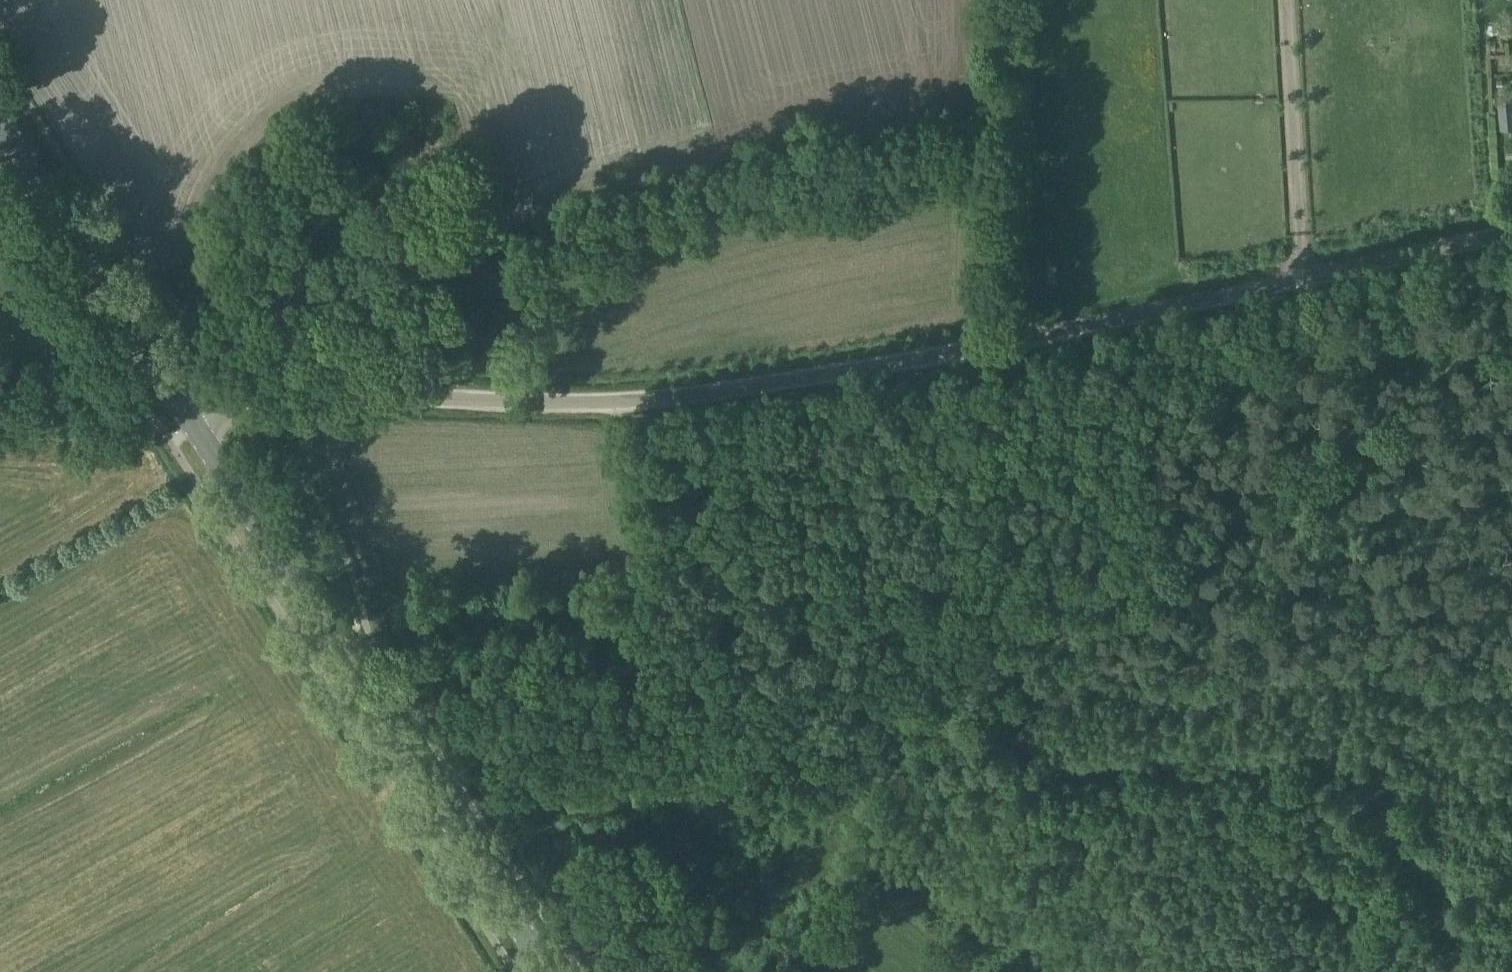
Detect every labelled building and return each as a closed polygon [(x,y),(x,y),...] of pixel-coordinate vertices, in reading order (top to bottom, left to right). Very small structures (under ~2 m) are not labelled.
[(1500,116),(1501,128),(1511,127),(1511,115),(1500,116)]
